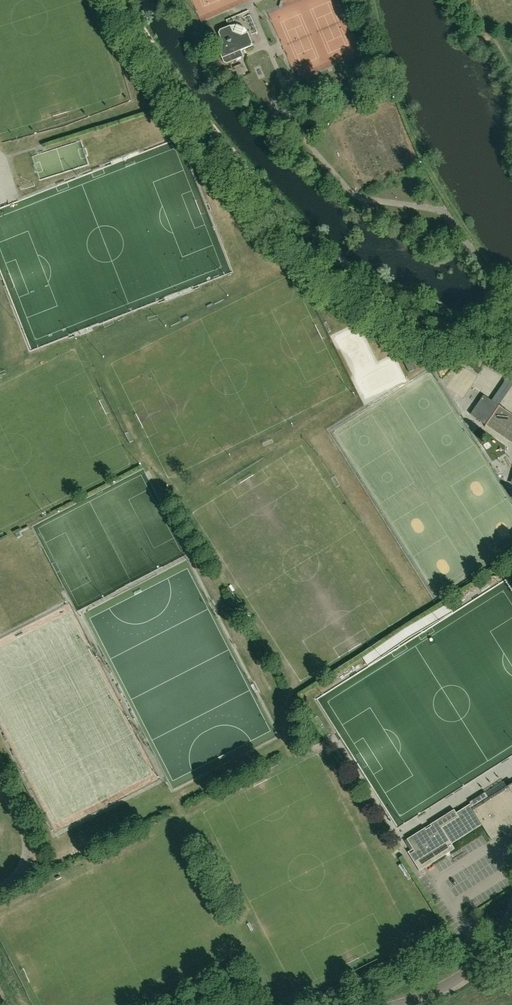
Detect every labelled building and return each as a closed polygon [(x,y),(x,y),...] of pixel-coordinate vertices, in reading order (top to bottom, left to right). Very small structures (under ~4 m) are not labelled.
[(233,32),(231,26),(218,31),(223,43),(217,46),(224,62),(227,63),(244,56),(241,51),(253,46),(248,32),(247,33),(242,35),(233,32)] [(486,425),(499,406),(484,396),(471,415),(486,425)] [(499,406),(486,425),(511,443),(511,414),(499,406)] [(448,599),(432,607),(437,615),(453,607),(448,599)] [(511,827),(511,793),(508,786),(475,806),(472,802),(469,804),(482,824),(492,840),(511,827)] [(452,843),(482,824),(469,804),(456,812),(454,809),(407,838),(415,850),(410,854),(420,870),(455,848),(452,843)]
